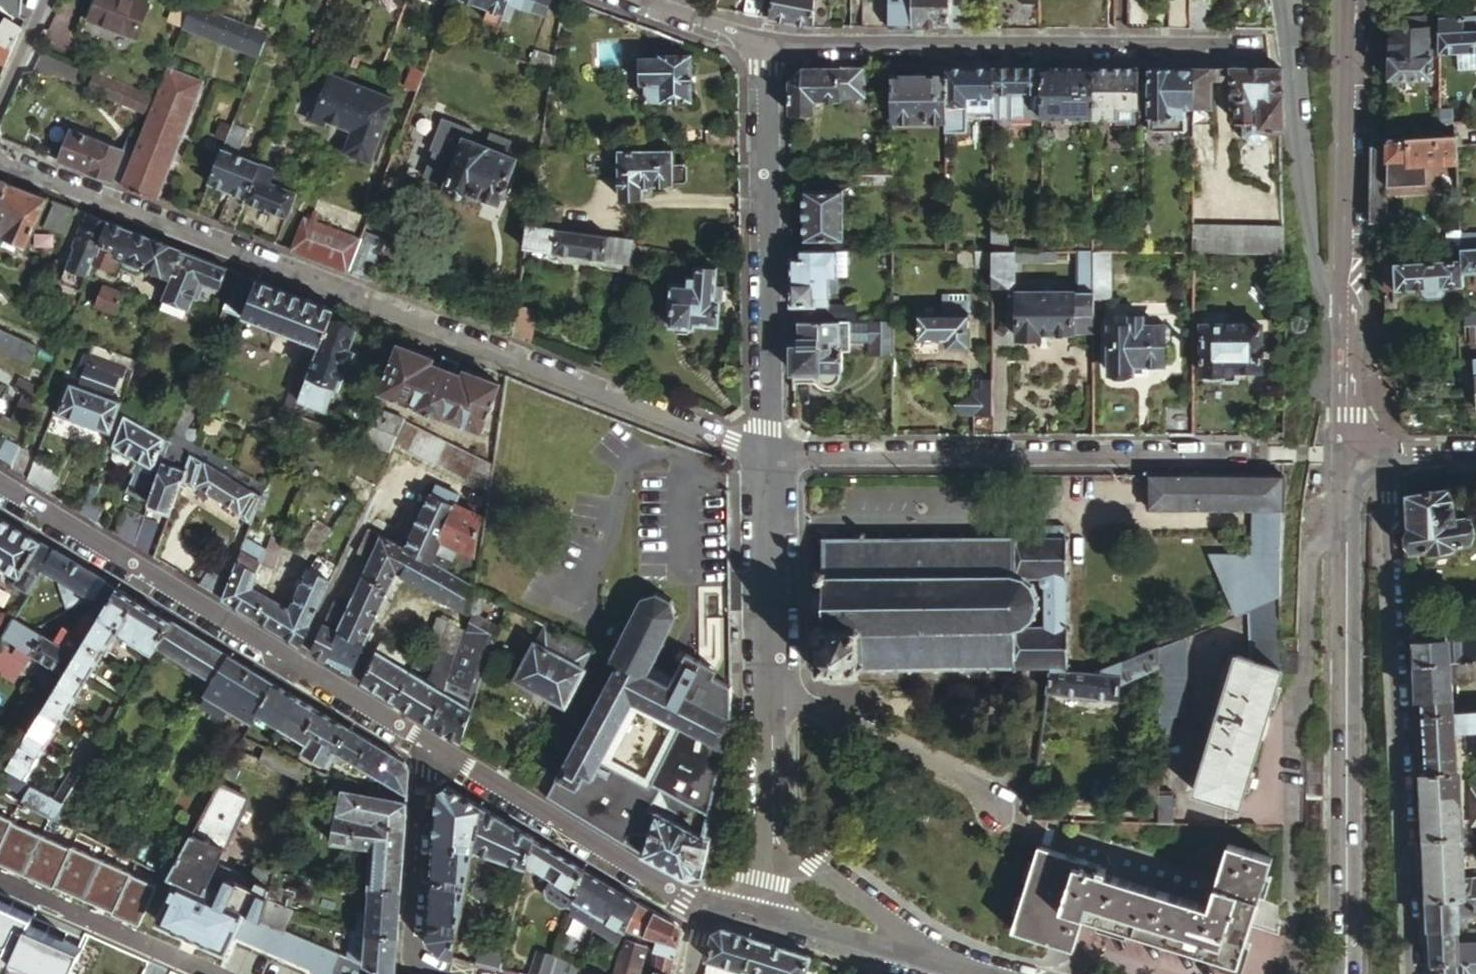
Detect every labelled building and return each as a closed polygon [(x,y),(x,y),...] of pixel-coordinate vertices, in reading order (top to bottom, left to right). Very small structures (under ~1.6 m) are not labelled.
[(20,14),(21,0),(0,0),(0,3),(20,14)] [(88,17),(135,35),(148,2),(142,0),(95,0),(88,17)] [(471,1),(469,5),(480,9),(481,5),(488,8),(483,18),(499,25),(508,0),(469,0),(471,1)] [(508,0),(546,14),(551,0),(508,0)] [(763,0),(745,0),(743,13),(760,15),(761,16),(763,0)] [(814,0),(771,0),(768,17),(814,25),(814,0)] [(814,25),(830,25),(830,0),(814,0),(814,25)] [(887,0),(862,0),(862,25),(887,25),(887,0)] [(887,25),(949,26),(949,10),(964,10),(964,0),(887,0),(887,25)] [(1041,0),(999,0),(999,25),(1040,26),(1041,0)] [(1040,26),(1109,26),(1109,0),(1041,0),(1040,26)] [(1127,26),(1150,26),(1150,0),(1127,0),(1127,26)] [(1190,0),(1167,0),(1168,26),(1190,26),(1190,0)] [(1203,26),(1202,0),(1190,0),(1190,26),(1203,26)] [(182,26),(257,54),(266,29),(191,2),(182,26)] [(949,10),(949,26),(964,26),(964,10),(949,10)] [(5,61),(7,62),(18,35),(22,27),(0,13),(0,58),(5,61)] [(1431,27),(1431,34),(1439,34),(1439,50),(1475,48),(1475,14),(1439,17),(1439,27),(1431,27)] [(1439,15),(1389,15),(1389,24),(1431,25),(1431,27),(1439,27),(1439,17),(1439,15)] [(1431,25),(1389,24),(1389,34),(1431,34),(1431,27),(1431,25)] [(1372,50),(1372,74),(1389,72),(1388,77),(1432,77),(1431,34),(1389,34),(1389,49),(1372,50)] [(359,55),(354,53),(350,62),(354,64),(356,64),(359,55)] [(692,98),(692,53),(661,53),(661,55),(641,55),(640,80),(646,80),(646,98),(692,98)] [(167,64),(138,138),(120,182),(157,197),(203,78),(167,64)] [(405,83),(415,86),(423,68),(412,64),(405,83)] [(789,80),(789,111),(815,111),(815,98),(840,98),(840,94),(863,94),(863,65),(803,65),(789,80)] [(945,65),(930,65),(930,73),(891,73),(891,118),(935,118),(944,118),(945,65)] [(992,65),(945,65),(944,118),(944,130),(966,130),(966,95),(992,95),(992,90),(992,65)] [(1042,66),(992,65),(992,90),(1030,90),(1030,110),(1035,110),(1035,116),(1043,116),(1043,114),(1042,66)] [(1092,66),(1042,66),(1043,114),(1092,114),(1092,66)] [(1138,66),(1092,66),(1092,114),(1092,115),(1116,116),(1116,105),(1138,105),(1138,66)] [(1193,130),(1193,122),(1193,66),(1148,66),(1147,116),(1149,116),(1149,129),(1177,129),(1177,136),(1185,136),(1193,130)] [(1193,66),(1193,122),(1215,122),(1213,96),(1214,77),(1235,78),(1235,121),(1244,121),(1244,133),(1267,131),(1267,128),(1280,128),(1283,125),(1281,66),(1193,66)] [(394,96),(328,71),(319,95),(313,112),(325,117),(352,127),(344,148),(370,158),(394,96)] [(313,112),(319,95),(314,93),(305,116),(323,122),(325,117),(313,112)] [(1138,105),(1116,105),(1116,116),(1116,121),(1138,121),(1138,105)] [(1451,105),(1439,105),(1439,121),(1451,121),(1451,105)] [(935,118),(891,118),(891,127),(935,127),(935,118)] [(120,182),(138,138),(127,134),(121,148),(70,128),(58,158),(120,182)] [(465,135),(446,187),(451,189),(450,190),(452,194),(460,197),(464,196),(465,194),(469,195),(472,188),(500,198),(516,154),(503,149),(505,143),(496,139),(498,135),(483,129),(479,140),(465,135)] [(1456,131),(1388,135),(1387,163),(1391,167),(1405,166),(1408,162),(1457,159),(1456,131)] [(1388,135),(1371,135),(1370,220),(1386,220),(1387,163),(1388,135)] [(246,195),(259,161),(235,152),(239,142),(224,137),(207,181),(229,190),(246,196),(246,195)] [(269,137),(259,161),(246,195),(246,196),(261,202),(270,206),(287,212),(295,191),(277,184),(280,178),(271,174),(275,167),(271,166),(280,142),(269,137)] [(607,147),(594,147),(593,161),(607,161),(607,147)] [(673,147),(619,147),(619,193),(642,193),(642,182),(672,182),(672,180),(683,180),(686,176),(686,164),(683,160),(673,160),(673,147)] [(891,187),(891,165),(861,164),(860,186),(891,187)] [(6,181),(0,195),(0,231),(3,233),(2,235),(27,245),(46,196),(6,181)] [(804,189),(804,239),(844,238),(843,188),(804,189)] [(246,196),(229,190),(217,220),(234,226),(246,196)] [(75,208),(53,199),(43,225),(64,234),(75,208)] [(564,203),(533,199),(530,217),(562,221),(564,203)] [(270,206),(261,202),(259,209),(268,212),(270,206)] [(88,213),(87,212),(65,268),(86,276),(92,261),(108,221),(88,213)] [(347,270),(359,239),(360,236),(303,215),(291,248),(347,270)] [(182,249),(108,221),(92,261),(109,268),(114,253),(122,257),(121,260),(123,265),(138,271),(142,270),(144,265),(171,276),(182,249)] [(635,236),(529,222),(526,246),(606,256),(607,250),(632,253),(635,236)] [(1193,222),(1193,249),(1285,250),(1284,223),(1193,222)] [(1008,223),(993,223),(993,249),(1008,249),(1008,223)] [(381,247),(359,239),(347,270),(369,278),(381,247)] [(1462,257),(1462,246),(1461,240),(1451,241),(1452,257),(1462,257)] [(1462,246),(1462,257),(1463,270),(1475,269),(1475,245),(1462,246)] [(791,279),(792,321),(798,321),(815,321),(815,304),(815,295),(829,295),(830,295),(830,275),(838,275),(838,248),(798,248),(798,255),(791,255),(791,279)] [(227,267),(182,249),(171,276),(160,303),(186,313),(198,281),(219,289),(227,267)] [(993,259),(993,249),(975,249),(975,258),(993,259)] [(993,259),(993,284),(1009,285),(1015,279),(1015,259),(1032,258),(1032,249),(1008,249),(993,249),(993,259)] [(1032,249),(1032,258),(1056,258),(1056,249),(1032,249)] [(1093,249),(1079,249),(1079,269),(1093,269),(1093,249)] [(1109,249),(1093,249),(1093,269),(1093,274),(1108,274),(1109,249)] [(1462,257),(1452,257),(1386,260),(1386,288),(1396,287),(1396,289),(1423,288),(1423,291),(1427,295),(1439,294),(1443,290),(1443,286),(1464,286),(1463,270),(1462,257)] [(685,281),(670,280),(667,319),(670,319),(669,324),(671,324),(671,326),(674,330),(675,330),(687,331),(691,329),(692,327),(692,326),(693,326),(693,324),(693,321),(717,324),(719,299),(714,298),(715,286),(717,266),(694,264),(693,273),(686,273),(685,281)] [(1093,289),(1093,274),(1093,269),(1079,269),(1079,289),(1093,289)] [(252,277),(237,271),(222,308),(238,314),(252,277)] [(1093,293),(1093,289),(1079,289),(1058,289),(1057,271),(1035,272),(1035,289),(1017,289),(1018,334),(1042,335),(1043,330),(1074,330),(1074,313),(1093,312),(1093,293)] [(1093,289),(1093,293),(1108,293),(1108,274),(1093,274),(1093,289)] [(330,318),(334,308),(256,278),(242,315),(319,346),(330,318)] [(103,284),(95,305),(113,312),(121,291),(103,284)] [(815,295),(815,304),(829,304),(829,295),(815,295)] [(536,310),(517,303),(512,334),(531,341),(536,310)] [(917,312),(917,337),(947,337),(947,345),(971,345),(971,304),(953,304),(953,307),(945,307),(945,313),(917,312)] [(1134,368),(1134,366),(1134,363),(1141,363),(1165,363),(1165,339),(1168,335),(1168,325),(1165,321),(1144,321),(1144,311),(1131,312),(1131,321),(1115,321),(1115,340),(1110,339),(1109,368),(1112,368),(1116,373),(1129,373),(1131,368),(1134,368)] [(1294,327),(1297,328),(1300,329),(1302,329),(1304,328),(1307,326),(1308,324),(1309,320),(1308,317),(1306,314),(1303,312),(1300,311),(1296,312),(1293,314),(1291,317),(1291,320),(1292,324),(1294,327)] [(1074,313),(1074,330),(1093,329),(1093,312),(1074,313)] [(1203,324),(1203,372),(1205,372),(1205,377),(1225,378),(1225,380),(1238,381),(1238,369),(1263,369),(1263,324),(1224,324),(1224,317),(1205,317),(1205,324),(1203,324)] [(355,328),(330,318),(319,346),(317,353),(305,383),(303,388),(300,397),(299,401),(297,406),(303,408),(305,402),(324,410),(334,383),(339,385),(353,351),(347,349),(355,328)] [(892,350),(892,320),(856,321),(856,342),(856,350),(870,350),(892,350)] [(842,350),(850,350),(850,342),(850,321),(815,321),(798,321),(798,347),(792,347),(793,382),(812,381),(818,375),(823,380),(826,381),(831,381),(835,380),(837,378),(840,373),(840,370),(842,370),(842,350)] [(27,362),(35,344),(0,328),(0,350),(27,362)] [(398,343),(381,390),(482,428),(499,382),(465,369),(463,373),(455,370),(457,363),(457,362),(454,361),(453,362),(446,360),(446,358),(444,357),(442,358),(439,364),(431,362),(433,357),(398,343)] [(305,383),(317,353),(302,348),(290,378),(305,383)] [(134,368),(137,360),(119,353),(117,358),(128,366),(134,368)] [(78,384),(110,397),(118,377),(119,377),(123,367),(102,359),(102,361),(88,356),(82,358),(76,374),(81,376),(78,384)] [(21,392),(10,418),(23,424),(34,397),(37,398),(41,386),(15,375),(10,387),(21,392)] [(975,433),(993,433),(993,378),(984,378),(985,385),(975,385),(975,433)] [(64,379),(52,409),(109,431),(116,413),(121,401),(110,397),(78,384),(64,379)] [(300,397),(303,388),(293,385),(290,393),(300,397)] [(297,406),(299,401),(288,397),(284,408),(295,412),(297,406)] [(194,406),(184,402),(178,417),(186,421),(188,422),(194,406)] [(1164,403),(1164,433),(1192,433),(1193,402),(1164,403)] [(375,407),(363,439),(390,449),(393,443),(403,419),(375,407)] [(169,440),(116,413),(109,431),(109,432),(106,440),(133,455),(128,468),(132,470),(127,485),(150,494),(162,459),(169,440)] [(182,432),(186,421),(178,417),(174,428),(182,432)] [(403,419),(393,443),(408,450),(417,426),(405,420),(403,419)] [(417,426),(408,450),(422,457),(432,433),(417,426)] [(173,430),(169,440),(162,459),(150,494),(143,514),(137,531),(153,537),(161,513),(166,510),(167,507),(170,508),(182,477),(195,442),(173,430)] [(447,441),(432,433),(422,457),(436,464),(447,441)] [(9,468),(19,443),(20,442),(6,436),(0,450),(0,462),(9,468)] [(447,441),(436,464),(451,471),(461,448),(447,441)] [(196,443),(195,442),(182,477),(197,485),(199,481),(241,505),(238,509),(253,517),(266,483),(196,443)] [(31,448),(19,443),(9,468),(16,472),(21,475),(31,448)] [(477,456),(461,448),(451,471),(467,479),(477,456)] [(467,479),(489,490),(492,463),(477,456),(467,479)] [(47,462),(34,457),(26,477),(46,490),(52,474),(43,470),(47,462)] [(1263,553),(1281,554),(1283,472),(1148,473),(1148,508),(1265,507),(1263,553)] [(1406,493),(1409,552),(1427,549),(1428,556),(1452,552),(1451,545),(1471,542),(1472,538),(1469,516),(1467,514),(1452,517),(1448,486),(1406,493)] [(405,547),(445,569),(450,559),(434,550),(455,505),(458,499),(456,495),(440,487),(439,490),(433,488),(405,547)] [(102,502),(86,494),(80,511),(95,520),(102,502)] [(480,517),(455,505),(434,550),(450,559),(456,546),(465,550),(480,517)] [(116,533),(133,543),(137,531),(143,514),(126,507),(116,533)] [(19,577),(26,565),(38,572),(41,567),(52,549),(24,531),(0,517),(0,566),(19,577)] [(310,519),(297,546),(316,555),(328,527),(310,519)] [(819,673),(819,676),(821,676),(822,673),(824,673),(824,668),(854,668),(854,673),(857,673),(857,675),(860,675),(860,668),(882,668),(882,673),(886,673),(885,668),(909,668),(909,672),(912,672),(912,668),(935,667),(935,672),(938,672),(938,668),(961,668),(961,672),(965,672),(965,667),(987,667),(988,672),(991,672),(991,667),(1014,667),(1014,672),(1017,672),(1017,667),(1066,667),(1066,665),(1069,665),(1069,663),(1066,662),(1066,628),(1069,628),(1068,625),(1066,625),(1066,624),(1064,624),(1065,601),(1067,601),(1067,598),(1064,598),(1064,576),(1066,577),(1066,575),(1069,575),(1069,572),(1066,572),(1066,540),(1069,540),(1069,537),(1067,537),(1066,536),(1065,536),(1064,532),(1062,532),(1063,524),(1013,524),(1013,533),(1010,533),(1010,537),(985,537),(985,533),(982,533),(982,537),(959,537),(959,533),(956,533),(956,537),(933,537),(933,532),(930,533),(930,537),(907,537),(907,533),(904,533),(904,537),(879,537),(878,533),(875,533),(875,537),(854,537),(854,533),(851,533),(851,537),(822,537),(822,533),(819,533),(819,537),(814,537),(814,541),(819,542),(819,570),(814,570),(814,581),(821,581),(821,625),(814,625),(814,637),(819,637),(819,663),(814,663),(814,668),(819,668),(819,673)] [(356,551),(370,557),(381,534),(367,528),(356,551)] [(273,529),(262,556),(260,562),(270,566),(272,558),(282,532),(273,529)] [(338,631),(363,643),(395,570),(405,547),(381,534),(370,557),(349,606),(338,631)] [(471,611),(474,584),(445,569),(405,547),(395,570),(471,611)] [(240,548),(229,578),(222,597),(234,604),(253,616),(264,595),(250,586),(260,562),(262,556),(240,548)] [(93,598),(104,580),(78,564),(52,549),(41,567),(93,598)] [(1263,569),(1281,569),(1281,554),(1263,553),(1263,568),(1263,569)] [(285,635),(300,645),(337,565),(318,556),(308,569),(289,610),(264,594),(264,595),(253,616),(263,622),(285,635)] [(1263,569),(1263,568),(1222,582),(1233,612),(1245,607),(1280,593),(1280,592),(1281,569),(1263,569)] [(222,597),(229,578),(221,575),(214,592),(222,597)] [(96,618),(115,587),(110,583),(104,580),(93,598),(94,602),(87,609),(72,631),(64,627),(55,641),(75,653),(82,642),(96,618)] [(446,734),(459,742),(508,603),(494,595),(491,620),(482,616),(486,591),(474,584),(471,611),(465,628),(461,627),(455,653),(454,654),(433,726),(446,734)] [(157,645),(171,620),(163,616),(139,601),(115,587),(96,618),(116,630),(152,652),(157,645)] [(667,686),(648,676),(649,674),(647,673),(651,666),(653,661),(655,662),(657,658),(655,657),(661,646),(663,646),(664,643),(662,642),(668,629),(671,631),(672,628),(670,626),(674,618),(677,620),(678,616),(675,615),(669,602),(671,600),(669,598),(667,599),(659,595),(659,592),(656,592),(656,595),(640,600),(638,598),(636,602),(639,603),(635,609),(633,608),(632,611),(633,612),(628,625),(626,624),(624,627),(626,628),(620,640),(618,639),(616,642),(618,643),(612,655),(610,654),(608,658),(618,663),(614,670),(558,773),(546,795),(629,845),(634,836),(647,840),(655,814),(648,810),(655,797),(656,795),(648,790),(601,762),(634,702),(682,727),(650,786),(659,790),(685,804),(708,817),(729,725),(731,717),(730,714),(730,686),(713,677),(716,670),(683,656),(672,677),(667,686)] [(1245,607),(1248,659),(1234,655),(1194,792),(1240,805),(1280,668),(1281,669),(1281,635),(1280,593),(1245,607)] [(338,631),(349,606),(334,599),(323,623),(338,631)] [(30,636),(34,628),(13,616),(1,635),(13,643),(20,630),(30,636)] [(101,654),(116,630),(96,618),(82,642),(101,654)] [(214,679),(229,655),(196,635),(171,620),(157,645),(214,679)] [(455,653),(461,627),(448,621),(441,647),(455,653)] [(338,631),(323,623),(310,651),(317,655),(325,660),(338,631)] [(608,658),(545,623),(536,642),(534,641),(511,685),(562,712),(585,669),(584,668),(590,657),(614,670),(618,663),(608,658)] [(55,641),(34,628),(30,636),(20,630),(13,643),(18,645),(14,652),(27,660),(31,653),(63,672),(67,666),(75,653),(55,641)] [(349,675),(363,643),(338,631),(325,660),(336,667),(349,675)] [(1183,633),(1156,643),(1156,665),(1156,745),(1172,745),(1172,720),(1183,720),(1183,633)] [(1415,662),(1446,660),(1465,658),(1475,658),(1475,633),(1414,638),(1415,662)] [(1281,635),(1281,669),(1296,670),(1297,635),(1281,635)] [(383,657),(389,643),(380,638),(361,682),(369,687),(378,693),(396,664),(383,657)] [(67,666),(86,679),(101,654),(82,642),(75,653),(67,666)] [(1091,670),(1048,670),(1045,692),(1115,697),(1116,681),(1156,665),(1156,643),(1091,670)] [(441,648),(426,681),(430,684),(413,714),(422,719),(433,726),(454,654),(455,653),(441,647),(441,648)] [(229,655),(214,679),(207,692),(209,694),(206,700),(207,707),(217,713),(225,710),(228,706),(252,720),(273,681),(253,669),(229,655)] [(402,667),(396,664),(378,693),(387,698),(395,703),(413,674),(408,671),(415,659),(409,656),(402,667)] [(1451,676),(1451,678),(1466,677),(1465,658),(1446,660),(1447,676),(1451,676)] [(1466,677),(1475,676),(1475,658),(1465,658),(1466,677)] [(1419,700),(1420,710),(1451,708),(1453,708),(1451,678),(1451,676),(1447,676),(1446,660),(1415,662),(1417,700),(1419,700)] [(70,704),(86,679),(67,666),(63,672),(51,692),(70,704)] [(649,674),(648,676),(667,686),(672,677),(651,666),(647,673),(649,674)] [(426,681),(413,674),(395,703),(404,708),(413,714),(430,684),(426,681)] [(273,681),(252,720),(250,723),(262,729),(265,725),(259,721),(261,717),(277,727),(296,695),(284,688),(273,681)] [(40,709),(60,721),(70,704),(51,692),(40,709)] [(309,730),(318,709),(307,702),(296,695),(277,727),(299,740),(296,744),(302,746),(309,730)] [(1423,772),(1456,770),(1455,762),(1453,727),(1475,726),(1475,707),(1453,708),(1451,708),(1420,710),(1423,772)] [(40,709),(30,726),(49,739),(60,721),(40,709)] [(338,744),(348,726),(333,718),(318,709),(309,730),(338,744)] [(49,739),(30,726),(18,746),(37,759),(49,739)] [(348,726),(338,744),(335,750),(354,762),(368,739),(358,733),(348,726)] [(302,746),(299,752),(326,765),(335,750),(338,744),(309,730),(302,746)] [(354,762),(374,774),(387,750),(379,745),(368,739),(354,762)] [(74,763),(83,768),(97,745),(89,740),(85,745),(88,747),(81,760),(78,758),(74,763)] [(18,746),(11,757),(7,764),(27,776),(37,759),(18,746)] [(387,750),(374,774),(406,793),(408,769),(404,761),(397,756),(387,750)] [(7,764),(11,757),(6,753),(1,760),(7,764)] [(286,756),(279,770),(299,779),(305,765),(286,756)] [(27,776),(7,764),(0,775),(0,779),(25,794),(30,785),(29,784),(27,776)] [(546,795),(558,773),(544,764),(531,786),(545,794),(546,795)] [(31,783),(30,785),(25,794),(21,801),(54,817),(64,799),(80,773),(72,768),(55,795),(31,783)] [(1423,772),(1420,772),(1427,894),(1475,893),(1475,872),(1468,872),(1467,873),(1461,873),(1460,845),(1459,833),(1468,833),(1469,849),(1475,849),(1475,768),(1456,770),(1423,772)] [(337,811),(404,824),(406,802),(351,792),(353,784),(333,776),(330,786),(340,790),(337,811)] [(167,876),(175,880),(157,922),(182,933),(181,934),(199,942),(200,941),(225,953),(235,932),(313,967),(312,969),(322,973),(331,973),(333,970),(341,973),(385,973),(365,965),(288,930),(249,912),(257,891),(274,845),(256,838),(252,849),(254,850),(241,883),(207,870),(245,800),(217,784),(176,860),(167,876)] [(462,795),(445,785),(437,790),(433,838),(472,846),(480,806),(462,795)] [(659,790),(650,786),(648,790),(656,795),(659,790)] [(162,873),(155,869),(138,860),(21,801),(0,789),(0,871),(136,932),(162,873)] [(680,814),(685,804),(659,790),(656,795),(655,797),(666,803),(665,805),(680,814)] [(1170,791),(1156,791),(1157,822),(1171,823),(1172,795),(1171,794),(1170,791)] [(64,799),(54,817),(59,820),(70,803),(64,799)] [(510,824),(480,806),(472,846),(471,848),(525,865),(526,861),(533,837),(510,824)] [(372,857),(402,860),(404,824),(337,811),(330,810),(328,815),(336,817),(332,839),(354,844),(373,846),(372,857)] [(696,872),(703,838),(655,812),(655,814),(647,840),(642,853),(686,876),(696,872)] [(1012,929),(1051,942),(1073,949),(1085,915),(1100,920),(1106,932),(1116,926),(1122,936),(1133,931),(1139,942),(1150,936),(1156,947),(1167,942),(1172,953),(1183,947),(1189,958),(1200,952),(1206,963),(1218,957),(1232,961),(1239,941),(1244,942),(1249,925),(1280,934),(1280,902),(1259,896),(1272,857),(1228,842),(1217,874),(1121,843),(1121,844),(1044,822),(1032,861),(1012,929)] [(1460,845),(1469,849),(1468,833),(1459,833),(1460,845)] [(647,840),(634,836),(629,845),(642,853),(647,840)] [(563,855),(533,837),(526,861),(549,876),(575,893),(583,867),(563,855)] [(433,838),(431,880),(464,887),(471,848),(472,846),(433,838)] [(176,860),(164,853),(155,869),(167,876),(176,860)] [(400,890),(402,860),(372,857),(370,887),(400,890)] [(605,881),(583,867),(575,893),(570,908),(570,909),(593,923),(596,912),(612,885),(605,881)] [(575,893),(549,876),(543,891),(546,898),(561,907),(567,905),(570,908),(575,893)] [(428,924),(455,931),(464,887),(431,880),(428,924)] [(625,892),(612,885),(596,912),(593,923),(619,938),(625,928),(638,902),(639,900),(625,892)] [(400,890),(370,887),(364,886),(364,894),(370,894),(368,917),(358,916),(357,930),(367,933),(396,935),(400,890)] [(291,890),(287,901),(296,904),(300,893),(291,890)] [(285,904),(257,891),(249,912),(288,930),(297,909),(294,908),(296,904),(287,901),(285,904)] [(1452,915),(1475,914),(1475,893),(1427,894),(1428,927),(1452,927),(1452,915)] [(625,928),(655,940),(653,951),(658,952),(653,971),(664,973),(670,973),(671,970),(681,930),(675,921),(657,912),(638,902),(625,928)] [(88,935),(81,949),(29,925),(33,917),(0,903),(0,973),(176,973),(88,935)] [(450,958),(455,931),(428,924),(426,939),(438,955),(450,958)] [(1430,959),(1475,959),(1475,940),(1453,940),(1452,927),(1428,927),(1429,931),(1430,959)] [(713,932),(707,957),(743,968),(750,937),(734,932),(721,928),(713,932)] [(396,935),(367,933),(365,965),(385,973),(394,973),(396,935)] [(638,973),(639,968),(643,970),(645,965),(641,964),(646,946),(628,937),(619,953),(613,973),(638,973)] [(743,968),(761,973),(805,973),(810,955),(777,945),(750,937),(743,968)] [(497,969),(503,948),(480,941),(474,963),(497,969)] [(553,956),(534,952),(527,973),(547,973),(553,956)] [(608,962),(591,953),(580,973),(601,973),(608,962)] [(1431,973),(1475,973),(1475,959),(1430,959),(1431,973)] [(551,965),(548,973),(563,973),(564,969),(551,965)]
